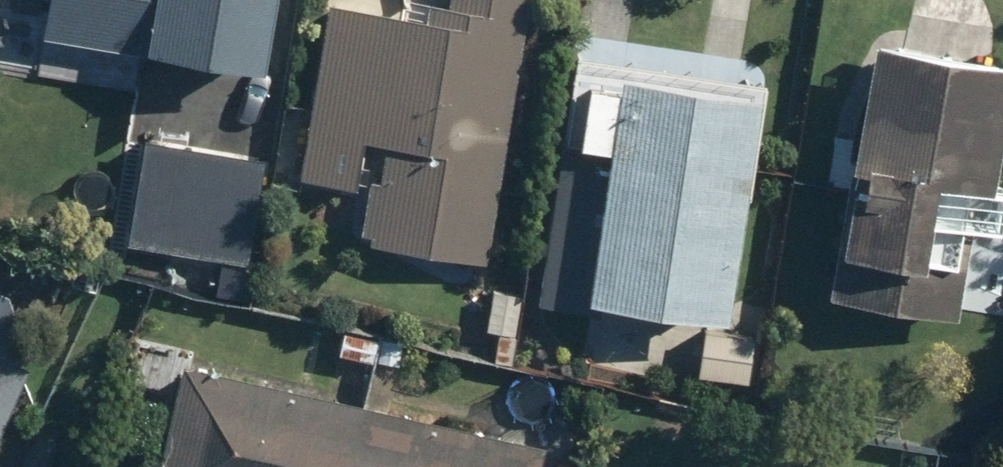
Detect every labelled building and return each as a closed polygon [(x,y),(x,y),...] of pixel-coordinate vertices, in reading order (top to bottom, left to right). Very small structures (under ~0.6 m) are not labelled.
[(44,25),(267,62),(278,0),(48,0),(44,25)] [(347,0),(332,0),(304,177),(371,187),(363,237),(488,257),(530,0),(450,0),(450,1),(441,0),(432,0),(430,13),(347,0)] [(830,291),(959,314),(976,223),(988,225),(1002,143),(1002,57),(877,34),(830,291)] [(592,293),(730,314),(764,89),(576,60),(540,300),(590,307),(592,293)] [(265,155),(146,135),(129,239),(248,258),(265,155)] [(30,364),(6,354),(21,321),(9,290),(0,287),(0,432),(30,364)] [(754,330),(704,329),(704,378),(754,378),(754,330)] [(185,358),(159,466),(547,466),(553,442),(185,358)]
